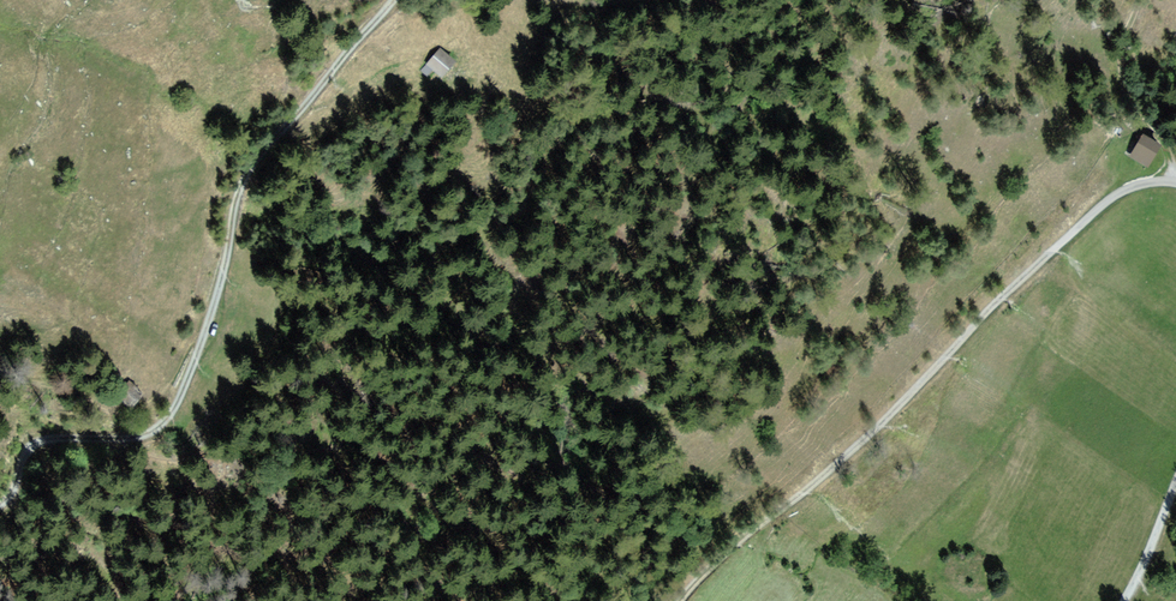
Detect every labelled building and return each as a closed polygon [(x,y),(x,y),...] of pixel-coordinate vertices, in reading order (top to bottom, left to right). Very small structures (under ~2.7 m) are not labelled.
[(456,60),(441,46),(419,70),(427,77),(433,70),(440,76),(456,60)] [(1161,148),(1142,135),(1128,156),(1147,169),(1161,148)]
